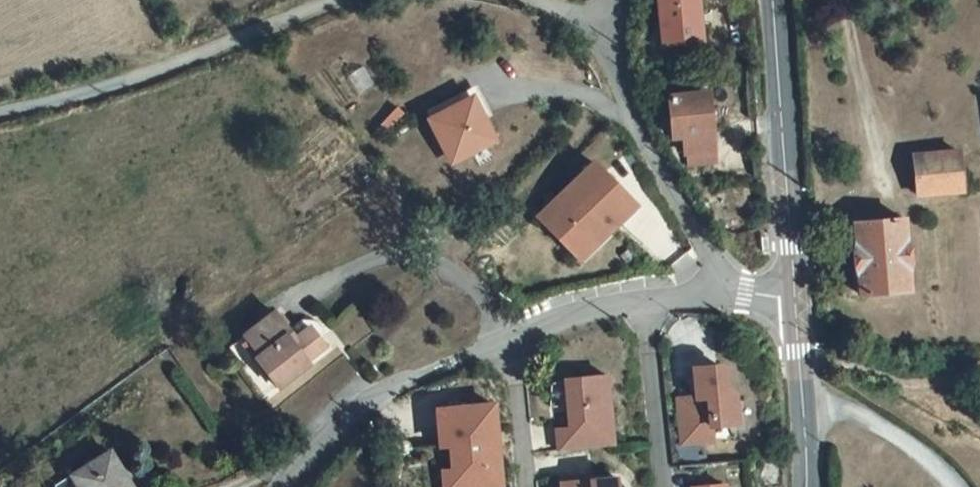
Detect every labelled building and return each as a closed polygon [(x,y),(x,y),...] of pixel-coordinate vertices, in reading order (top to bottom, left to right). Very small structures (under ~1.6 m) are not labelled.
[(655,1),(660,43),(699,40),(694,0),(661,0),(655,1)] [(668,133),(680,132),(682,152),(684,174),(714,170),(711,148),(705,90),(665,95),(668,133)] [(471,99),(431,119),(452,161),(492,140),(471,99)] [(958,149),(913,151),(914,190),(960,189),(958,149)] [(646,215),(605,172),(548,225),(568,247),(583,233),(603,255),(646,215)] [(698,213),(708,209),(703,197),(690,200),(698,213)] [(902,217),(856,219),(859,290),(906,287),(902,217)] [(583,233),(568,247),(588,269),(603,255),(583,233)] [(246,369),(257,361),(279,389),(309,365),(307,362),(326,348),(311,329),(293,344),(288,338),(292,335),(276,314),(231,350),(246,369)] [(724,366),(716,362),(690,365),(694,395),(675,397),(681,442),(712,438),(710,423),(736,420),(733,391),(726,384),(724,366)] [(610,445),(602,375),(560,380),(566,428),(553,430),(555,451),(610,445)] [(491,404),(434,410),(438,446),(460,443),(463,469),(442,472),(444,486),(500,486),(491,404)] [(60,467),(71,484),(66,486),(128,486),(101,442),(60,467)] [(60,467),(42,478),(48,486),(66,486),(71,484),(60,467)] [(615,477),(559,484),(560,486),(616,486),(615,477)] [(615,477),(616,486),(625,486),(615,477)]
